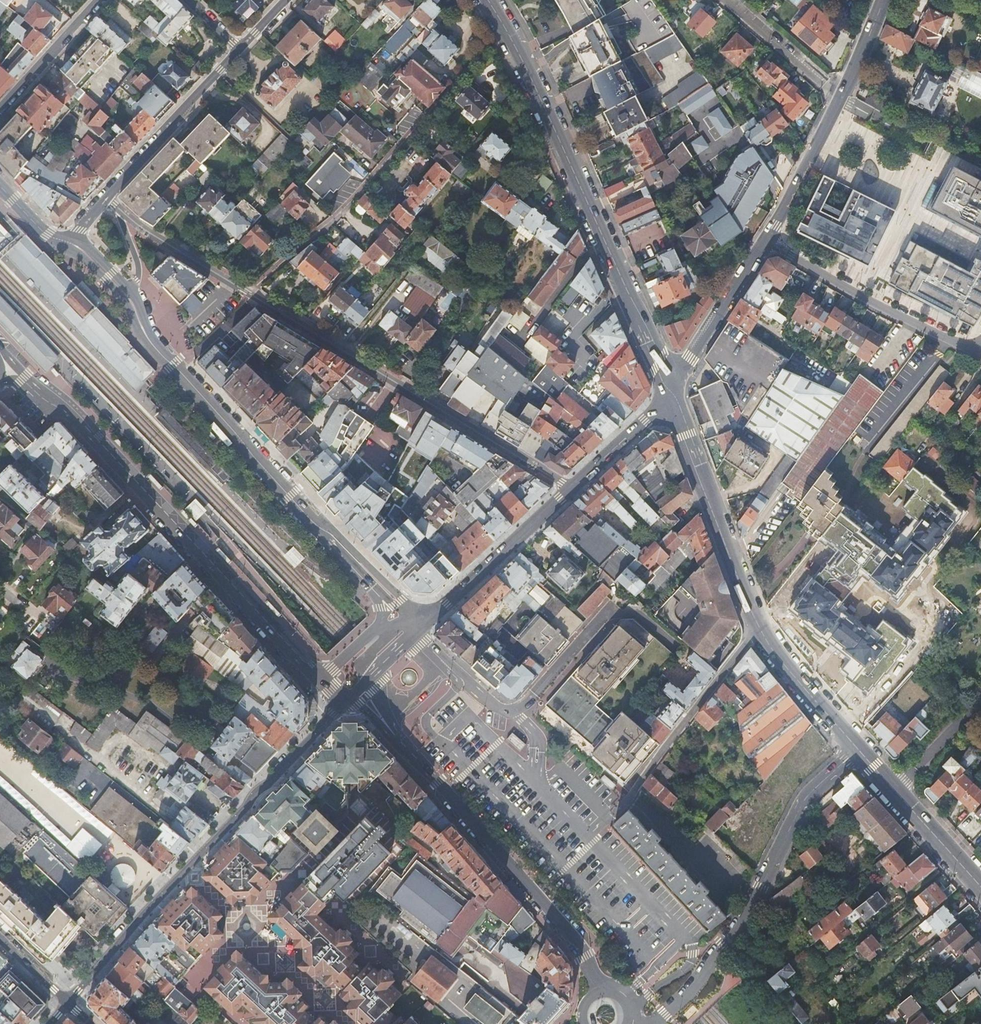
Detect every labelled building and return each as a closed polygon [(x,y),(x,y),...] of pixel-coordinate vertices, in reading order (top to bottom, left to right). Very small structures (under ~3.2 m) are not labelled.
[(167,16),(158,25),(149,16),(143,22),(144,23),(158,37),(186,8),(177,0),(151,0),(167,16)] [(234,6),(247,18),(262,3),(260,0),(239,0),(234,6)] [(303,10),(318,24),(334,6),(328,0),(313,0),(303,10)] [(382,7),(389,13),(392,9),(402,19),(413,6),(407,0),(388,0),(382,7)] [(412,14),(419,21),(410,30),(418,37),(427,28),(431,32),(442,20),(445,16),(441,13),(448,4),(449,2),(446,0),(426,0),(412,14)] [(562,14),(565,18),(571,19),(578,33),(581,31),(601,19),(611,13),(604,0),(555,0),(562,14)] [(668,24),(652,0),(631,0),(629,2),(621,7),(639,32),(628,39),(636,53),(643,49),(644,50),(675,34),(668,24)] [(0,5),(0,11),(3,14),(9,5),(4,1),(0,5)] [(26,19),(33,25),(38,29),(46,36),(59,21),(38,4),(26,19)] [(793,31),(820,54),(824,49),(827,52),(834,44),(831,41),(835,36),(829,31),(834,24),(814,6),(793,31)] [(186,8),(158,37),(168,46),(194,17),(186,8)] [(926,45),(935,50),(942,36),(939,34),(947,17),(930,8),(914,39),(917,41),(925,45),(926,45)] [(375,9),(362,23),(366,27),(380,13),(375,9)] [(703,38),(715,24),(700,10),(688,25),(703,38)] [(412,14),(370,60),(386,75),(390,78),(410,56),(411,55),(415,50),(422,42),(431,32),(427,28),(418,37),(410,30),(419,21),(412,14)] [(562,14),(573,36),(577,34),(577,33),(578,33),(571,19),(565,18),(562,14)] [(20,15),(9,29),(22,39),(33,25),(26,19),(20,15)] [(94,35),(115,53),(119,56),(129,44),(108,24),(98,16),(86,29),(94,35)] [(939,34),(942,36),(944,36),(952,19),(947,17),(939,34)] [(622,60),(601,19),(581,31),(578,33),(577,33),(577,34),(573,36),(571,38),(590,78),(595,76),(621,62),(622,61),(622,60)] [(303,20),(277,47),(296,65),(321,38),(303,20)] [(431,32),(422,42),(429,48),(428,50),(444,64),(466,41),(460,36),(462,33),(457,28),(455,31),(449,26),(442,20),(431,32)] [(108,24),(129,44),(132,41),(110,21),(108,24)] [(138,30),(152,43),(158,37),(144,23),(138,30)] [(914,39),(888,26),(886,31),(882,39),(907,52),(914,39)] [(20,42),(2,64),(1,65),(17,79),(52,41),(46,36),(38,29),(34,34),(32,33),(28,38),(29,39),(24,46),(20,42)] [(336,30),(325,41),(335,50),(345,39),(336,30)] [(653,64),(684,47),(679,40),(675,34),(644,50),(653,64)] [(94,35),(61,70),(64,73),(79,87),(81,89),(115,53),(94,35)] [(737,35),(721,53),(738,67),(752,49),(737,35)] [(925,45),(917,41),(911,53),(920,57),(926,45),(925,45)] [(665,82),(653,64),(644,50),(643,49),(636,53),(632,55),(653,88),(665,82)] [(411,55),(414,58),(419,62),(423,57),(415,50),(411,55)] [(396,74),(398,76),(393,81),(390,78),(387,81),(391,84),(388,87),(385,84),(378,92),(383,97),(382,98),(397,111),(413,93),(429,107),(445,88),(414,59),(404,70),(402,68),(396,74)] [(638,96),(641,94),(624,59),(622,60),(622,61),(621,62),(638,96)] [(159,68),(160,73),(151,83),(154,85),(167,96),(174,87),(178,90),(190,77),(172,61),(170,60),(166,64),(162,64),(159,68)] [(359,73),(357,74),(374,89),(386,75),(370,60),(359,73)] [(611,110),(638,96),(621,62),(595,76),(611,110)] [(198,63),(193,69),(199,74),(205,67),(201,63),(198,63)] [(771,83),(778,90),(787,81),(788,80),(780,73),(780,71),(771,63),(770,65),(766,63),(757,74),(768,85),(771,83)] [(275,108),(302,78),(286,64),(280,71),(278,70),(264,84),(266,86),(259,93),(275,108)] [(17,79),(1,65),(0,67),(0,98),(17,79)] [(966,66),(956,86),(980,98),(980,73),(974,70),(966,66)] [(126,95),(134,102),(139,96),(131,88),(133,85),(141,74),(134,68),(118,88),(126,95)] [(311,79),(317,85),(325,75),(319,70),(311,79)] [(677,103),(709,84),(700,70),(678,85),(679,87),(663,98),(670,109),(678,105),(677,103)] [(947,82),(926,70),(909,102),(932,112),(947,82)] [(64,73),(49,89),(66,104),(74,94),(79,87),(64,73)] [(145,96),(154,85),(151,83),(141,74),(133,85),(145,96)] [(325,75),(317,85),(328,95),(337,86),(325,75)] [(778,90),(773,96),(786,107),(782,111),(793,120),(808,104),(796,92),(792,90),(794,87),(787,81),(778,90)] [(460,101),(480,118),(487,124),(498,111),(491,105),(493,102),(486,95),(488,92),(477,82),(472,88),(471,88),(460,101)] [(678,105),(682,110),(685,114),(717,95),(715,92),(709,84),(677,103),(678,105)] [(143,109),(158,123),(168,113),(176,104),(167,96),(154,85),(145,96),(138,105),(143,109)] [(32,100),(20,114),(35,126),(42,132),(64,106),(66,104),(49,89),(45,86),(32,100)] [(79,87),(74,94),(81,100),(81,99),(85,93),(81,89),(79,87)] [(717,95),(719,98),(725,92),(722,87),(715,92),(717,95)] [(80,101),(90,111),(83,120),(89,125),(101,110),(102,109),(85,93),(81,99),(81,100),(80,101)] [(119,103),(118,104),(123,108),(127,102),(132,106),(132,107),(136,111),(135,113),(137,115),(143,109),(138,105),(134,102),(126,95),(119,103)] [(623,134),(649,120),(638,96),(611,110),(606,113),(618,136),(623,134)] [(112,97),(102,109),(101,110),(108,116),(108,117),(118,104),(119,103),(112,97)] [(244,108),(225,128),(231,133),(242,143),(260,123),(244,108)] [(708,115),(715,125),(726,118),(719,108),(708,115)] [(137,115),(123,129),(139,144),(148,134),(158,123),(143,109),(137,115)] [(318,117),(303,133),(312,142),(314,140),(323,131),(333,140),(342,130),(350,121),(336,109),(324,123),(318,117)] [(107,144),(124,159),(131,152),(139,144),(123,129),(115,123),(113,126),(111,128),(118,134),(113,139),(99,126),(108,116),(101,110),(89,125),(88,126),(107,144)] [(682,120),(686,117),(685,114),(682,110),(678,114),(682,120)] [(777,110),(760,122),(770,136),(788,124),(777,110)] [(71,112),(62,123),(71,130),(80,120),(71,112)] [(0,135),(0,162),(1,164),(16,179),(24,171),(27,167),(31,162),(16,147),(21,141),(35,126),(20,114),(0,135)] [(211,115),(182,146),(189,152),(196,159),(202,164),(231,133),(225,128),(211,115)] [(342,130),(356,143),(353,146),(359,151),(362,149),(367,154),(369,155),(371,156),(372,155),(374,154),(387,139),(377,131),(375,133),(356,116),(350,121),(342,130)] [(641,172),(645,170),(666,159),(650,127),(659,121),(657,116),(649,120),(623,134),(618,136),(612,140),(613,141),(599,148),(602,153),(627,141),(635,159),(627,162),(634,176),(641,172)] [(760,143),(761,145),(765,146),(771,143),(772,138),(770,136),(760,122),(756,116),(740,127),(744,134),(754,148),(760,143)] [(726,118),(715,125),(722,136),(732,129),(726,118)] [(410,131),(410,122),(401,121),(400,131),(410,131)] [(682,142),(696,130),(690,121),(672,137),(674,142),(671,146),(673,150),(682,142)] [(323,131),(314,140),(324,149),(333,140),(323,131)] [(494,131),(479,148),(480,152),(486,157),(488,154),(492,157),(490,159),(498,166),(513,148),(494,131)] [(281,132),(258,159),(259,159),(262,163),(270,170),(293,143),(281,132)] [(455,134),(449,142),(461,151),(465,145),(463,143),(465,142),(455,134)] [(465,142),(463,143),(465,145),(469,148),(477,139),(471,134),(465,142)] [(46,163),(41,170),(38,174),(85,201),(96,189),(124,159),(107,144),(102,149),(88,135),(73,152),(68,147),(60,147),(53,156),(56,158),(50,166),(46,163)] [(690,142),(697,153),(708,146),(701,136),(690,142)] [(175,138),(119,197),(130,208),(141,218),(160,197),(150,188),(184,151),(187,154),(189,152),(182,146),(175,138)] [(21,141),(16,147),(20,150),(25,144),(21,141)] [(432,155),(440,162),(452,173),(461,161),(455,157),(451,154),(455,150),(445,141),(432,155)] [(679,169),(692,156),(682,142),(673,150),(668,154),(669,158),(672,164),(669,165),(659,171),(663,181),(666,186),(683,175),(679,169)] [(716,192),(719,197),(740,228),(743,225),(746,226),(753,213),(752,213),(761,199),(768,188),(773,178),(774,178),(753,149),(752,147),(751,147),(737,156),(726,175),(728,176),(723,183),(725,186),(716,192)] [(781,152),(793,168),(797,160),(789,149),(786,148),(781,152)] [(46,151),(40,159),(46,163),(50,166),(56,158),(53,156),(46,151)] [(334,152),(306,185),(323,199),(330,190),(334,193),(347,178),(345,176),(348,172),(340,163),(342,159),(334,152)] [(196,159),(160,197),(141,218),(155,227),(172,208),(167,204),(178,192),(183,196),(198,179),(208,169),(202,164),(196,159)] [(353,159),(349,163),(361,175),(365,171),(353,159)] [(652,186),(663,181),(659,171),(669,165),(666,159),(645,170),(652,186)] [(461,161),(452,173),(458,178),(462,181),(472,169),(462,161),(461,161)] [(391,217),(396,221),(405,229),(408,224),(412,224),(414,221),(414,217),(423,207),(421,205),(428,196),(431,198),(452,173),(440,162),(423,180),(420,178),(417,179),(410,187),(410,189),(413,191),(406,200),(402,200),(395,209),(395,212),(391,217)] [(259,166),(267,173),(270,170),(262,163),(259,166)] [(247,172),(255,178),(259,173),(252,166),(247,172)] [(951,178),(957,168),(953,166),(939,193),(943,195),(947,186),(949,187),(953,179),(951,178)] [(24,171),(65,195),(81,205),(85,201),(38,174),(32,170),(27,167),(24,171)] [(957,168),(951,178),(953,179),(949,187),(947,186),(943,195),(939,193),(930,211),(980,238),(980,181),(957,168)] [(208,169),(198,179),(207,187),(216,177),(208,169)] [(649,187),(652,186),(645,170),(641,172),(646,181),(649,187)] [(16,179),(50,216),(65,195),(24,171),(16,179)] [(807,209),(796,232),(868,268),(890,223),(884,220),(890,208),(853,190),(842,212),(838,220),(820,211),(824,203),(835,181),(824,175),(809,205),(816,208),(814,213),(807,209)] [(452,185),(474,204),(480,197),(462,181),(458,178),(452,185)] [(607,196),(607,197),(627,189),(624,180),(604,190),(607,196)] [(643,189),(648,187),(649,187),(646,181),(632,186),(635,193),(643,189)] [(294,183),(285,194),(290,198),(283,207),(287,211),(288,210),(298,219),(310,205),(301,197),(304,193),(294,183)] [(723,183),(714,189),(716,192),(725,186),(723,183)] [(488,198),(483,204),(507,221),(521,201),(512,195),(514,193),(514,191),(509,187),(507,188),(505,190),(497,185),(492,190),(491,189),(485,196),(488,198)] [(615,214),(619,223),(657,207),(648,187),(643,189),(647,199),(615,213),(615,214)] [(210,188),(196,203),(208,214),(222,199),(225,196),(220,191),(217,194),(210,188)] [(930,211),(939,193),(935,191),(925,209),(930,211)] [(65,195),(50,216),(58,224),(64,224),(81,205),(65,195)] [(359,204),(381,223),(385,218),(388,214),(366,196),(359,204)] [(721,245),(741,230),(740,228),(719,197),(713,202),(717,208),(701,217),(704,222),(684,237),(695,254),(717,239),(721,245)] [(222,199),(208,214),(220,225),(237,207),(231,203),(229,205),(222,199)] [(237,207),(220,225),(237,241),(243,234),(244,235),(260,217),(242,201),(237,207)] [(521,201),(507,221),(519,230),(533,211),(521,201)] [(278,203),(266,216),(276,224),(287,211),(283,207),(278,203)] [(842,212),(824,203),(820,211),(838,220),(842,212)] [(809,205),(807,209),(814,213),(816,208),(809,205)] [(619,223),(624,234),(661,218),(657,207),(619,223)] [(533,211),(519,230),(526,235),(528,232),(535,237),(546,223),(549,219),(535,209),(533,211)] [(388,214),(385,218),(389,221),(390,221),(394,224),(396,221),(391,217),(388,214)] [(241,243),(259,259),(274,242),(259,228),(263,223),(261,222),(241,243)] [(535,237),(559,255),(567,245),(555,235),(557,232),(546,223),(535,237)] [(7,255),(14,248),(17,245),(19,244),(0,224),(0,247),(7,255)] [(392,226),(367,254),(373,260),(383,268),(395,254),(393,252),(399,245),(397,244),(404,235),(392,226)] [(559,255),(528,295),(541,305),(586,246),(579,230),(567,245),(559,255)] [(14,248),(7,255),(30,279),(31,279),(35,283),(34,284),(135,391),(139,387),(143,384),(145,381),(148,379),(156,372),(128,343),(129,342),(123,336),(110,322),(97,308),(92,303),(87,297),(81,292),(78,289),(76,286),(55,263),(43,251),(42,252),(36,246),(30,240),(27,236),(19,243),(19,244),(17,245),(14,248)] [(338,250),(348,259),(351,262),(354,264),(364,252),(347,237),(337,249),(338,250)] [(424,245),(431,251),(428,255),(430,263),(451,280),(456,274),(463,263),(441,245),(431,237),(424,245)] [(972,326),(980,312),(980,279),(975,275),(921,247),(924,242),(919,240),(917,245),(910,241),(889,283),(955,318),(956,316),(963,320),(963,321),(972,326)] [(312,244),(290,263),(298,270),(299,269),(312,280),(331,257),(338,250),(337,249),(331,244),(323,254),(312,244)] [(684,268),(682,264),(675,247),(659,255),(667,275),(684,268)] [(331,257),(338,262),(345,263),(348,259),(338,250),(331,257)] [(166,292),(180,307),(182,304),(203,285),(209,280),(179,261),(170,256),(150,275),(166,292)] [(331,257),(312,280),(326,291),(351,262),(348,259),(345,263),(338,262),(331,257)] [(786,284),(796,268),(779,258),(770,259),(765,267),(760,274),(779,286),(800,300),(803,296),(786,284)] [(592,259),(572,285),(576,287),(596,302),(606,290),(592,259)] [(367,267),(377,275),(383,268),(373,260),(367,267)] [(651,296),(658,310),(665,306),(664,303),(689,293),(688,290),(703,283),(687,261),(682,264),(684,268),(667,275),(646,284),(651,296)] [(463,263),(456,274),(457,275),(461,271),(462,271),(466,265),(463,263)] [(422,275),(443,290),(449,283),(428,267),(422,275)] [(416,288),(404,307),(412,313),(421,320),(443,290),(422,275),(413,268),(405,279),(416,288)] [(779,286),(760,274),(749,290),(736,311),(729,321),(748,333),(754,323),(757,317),(756,316),(760,311),(771,319),(773,315),(782,322),(785,316),(776,310),(784,298),(775,292),(779,286)] [(82,281),(76,286),(78,289),(81,292),(87,297),(92,303),(97,308),(103,303),(82,281)] [(489,284),(482,294),(487,298),(494,288),(489,284)] [(342,286),(329,302),(344,314),(358,298),(342,286)] [(674,347),(683,348),(705,312),(713,299),(706,288),(702,295),(705,296),(700,303),(698,302),(688,316),(665,327),(674,347)] [(817,307),(818,305),(811,302),(812,299),(804,295),(803,296),(800,300),(796,306),(799,307),(792,317),(805,325),(817,307)] [(358,298),(344,314),(358,325),(372,310),(358,298)] [(512,317),(509,321),(520,329),(530,316),(519,307),(512,317)] [(821,329),(830,315),(817,307),(805,325),(818,334),(821,329)] [(256,308),(232,331),(235,334),(240,339),(263,316),(256,308)] [(318,308),(308,319),(314,323),(323,312),(318,308)] [(837,332),(847,316),(835,308),(830,315),(821,329),(833,337),(837,332)] [(614,309),(594,334),(611,348),(616,353),(628,339),(614,309)] [(379,325),(403,345),(404,343),(414,330),(390,311),(379,325)] [(504,311),(478,347),(480,348),(474,356),(468,352),(452,375),(452,374),(440,391),(451,398),(448,405),(461,413),(466,416),(485,391),(499,401),(492,412),(490,411),(482,426),(487,429),(492,432),(496,434),(501,425),(498,421),(502,414),(513,398),(515,395),(519,388),(530,396),(527,399),(536,405),(534,409),(540,414),(550,397),(532,383),(520,373),(489,349),(499,335),(509,321),(512,317),(504,311)] [(409,318),(418,324),(421,320),(412,313),(409,318)] [(263,316),(240,339),(247,347),(254,354),(256,352),(264,344),(265,344),(279,322),(266,314),(263,316)] [(849,339),(859,323),(847,316),(837,332),(849,339)] [(414,330),(404,343),(418,354),(436,331),(421,320),(418,324),(414,330)] [(748,333),(729,321),(710,350),(692,377),(698,391),(700,391),(701,393),(689,397),(689,398),(705,439),(735,428),(740,415),(745,407),(759,386),(768,391),(783,369),(788,360),(748,333)] [(303,369),(323,349),(279,322),(265,344),(264,344),(256,352),(268,364),(288,384),(294,378),(303,369)] [(754,323),(748,333),(788,360),(793,353),(779,345),(772,334),(754,323)] [(860,347),(871,331),(859,323),(849,339),(860,347)] [(871,331),(860,347),(857,353),(868,359),(869,360),(884,339),(871,331)] [(489,349),(520,373),(530,359),(499,335),(489,349)] [(526,349),(534,355),(546,365),(546,364),(555,354),(542,345),(533,337),(527,346),(526,349)] [(614,392),(607,400),(595,391),(588,385),(581,393),(604,411),(621,425),(637,409),(644,401),(650,393),(651,386),(641,369),(628,339),(616,353),(606,364),(613,370),(603,382),(614,392)] [(857,353),(860,347),(849,339),(844,346),(856,354),(857,353)] [(453,351),(442,367),(452,374),(452,375),(468,352),(454,342),(450,348),(453,351)] [(247,347),(231,362),(239,370),(246,363),(249,359),(254,354),(247,347)] [(217,348),(199,365),(211,377),(221,388),(239,370),(231,362),(217,348)] [(606,364),(616,353),(611,348),(598,362),(604,367),(606,364)] [(316,370),(326,381),(320,387),(328,394),(354,368),(337,357),(323,349),(303,369),(310,376),(316,370)] [(555,354),(546,364),(563,378),(575,363),(558,350),(555,354)] [(249,359),(261,371),(268,364),(256,352),(254,354),(249,359)] [(598,362),(592,357),(587,363),(598,373),(604,367),(598,362)] [(221,388),(235,402),(239,398),(241,400),(244,403),(240,407),(252,421),(257,415),(278,395),(275,391),(246,363),(239,370),(221,388)] [(546,365),(532,383),(550,397),(556,401),(564,392),(570,384),(563,378),(546,364),(546,365)] [(60,374),(54,367),(51,369),(57,376),(60,374)] [(943,383),(950,374),(940,367),(868,456),(879,465),(926,404),(943,383)] [(306,416),(276,446),(301,473),(333,444),(351,410),(375,381),(370,377),(354,368),(328,394),(321,401),(326,406),(329,407),(336,411),(321,437),(323,438),(321,440),(324,443),(320,446),(313,438),(303,447),(296,440),(313,424),(306,416)] [(294,378),(319,403),(321,401),(328,394),(320,387),(310,376),(303,369),(294,378)] [(787,455),(796,461),(842,396),(783,369),(768,391),(754,413),(746,426),(787,455)] [(860,423),(885,391),(859,372),(851,384),(842,396),(796,461),(781,482),(790,488),(786,494),(793,499),(795,498),(801,502),(827,467),(860,423)] [(595,377),(588,385),(595,391),(601,383),(595,377)] [(288,384),(285,381),(275,391),(278,395),(281,391),(288,384)] [(954,391),(943,383),(926,404),(943,417),(954,403),(948,399),(954,391)] [(754,413),(768,391),(759,386),(745,407),(754,413)] [(978,386),(958,411),(964,416),(971,407),(976,411),(980,405),(980,389),(978,386)] [(278,395),(257,415),(260,418),(263,421),(257,426),(276,446),(306,416),(281,391),(278,395)] [(556,401),(605,439),(611,434),(621,425),(604,411),(600,416),(595,413),(590,413),(564,392),(556,401)] [(396,410),(395,412),(406,419),(401,427),(404,429),(413,435),(426,412),(401,397),(397,394),(390,406),(396,410)] [(570,431),(567,435),(591,453),(605,439),(556,401),(550,397),(540,414),(540,415),(555,426),(561,416),(563,417),(559,423),(570,431)] [(513,398),(502,414),(521,427),(516,436),(512,433),(506,441),(519,449),(531,429),(534,424),(526,419),(531,412),(522,405),(513,398)] [(1,443),(5,439),(22,421),(11,409),(2,399),(0,401),(0,442),(1,443)] [(522,405),(531,412),(538,417),(540,415),(540,414),(534,409),(524,402),(522,405)] [(154,415),(221,485),(226,481),(231,476),(217,462),(164,406),(154,415)] [(351,410),(333,444),(301,473),(319,492),(343,472),(356,454),(376,425),(351,410)] [(531,412),(526,419),(534,424),(538,417),(531,412)] [(531,429),(575,467),(591,453),(567,435),(555,426),(540,415),(538,417),(534,424),(531,429)] [(5,439),(11,444),(13,442),(19,447),(14,453),(20,459),(21,458),(25,454),(28,451),(40,438),(30,428),(22,421),(5,439)] [(28,451),(49,471),(43,476),(46,479),(43,482),(51,491),(59,482),(60,482),(67,472),(64,468),(83,446),(62,422),(56,422),(48,430),(45,433),(40,438),(28,451)] [(439,451),(447,457),(446,459),(472,475),(496,454),(474,441),(453,428),(448,436),(439,451)] [(735,428),(705,439),(711,457),(716,471),(725,458),(736,441),(734,434),(737,432),(735,428)] [(404,429),(399,437),(409,443),(413,435),(404,429)] [(432,440),(425,452),(423,450),(417,460),(420,462),(416,469),(424,475),(429,468),(439,451),(448,436),(435,429),(429,438),(432,440)] [(547,466),(561,475),(564,475),(567,475),(575,467),(531,429),(519,449),(547,466)] [(624,459),(658,504),(687,478),(684,475),(681,474),(671,462),(678,455),(670,434),(654,431),(624,459)] [(736,441),(725,458),(754,479),(768,458),(739,437),(736,441)] [(83,446),(64,468),(67,472),(60,482),(64,486),(72,479),(71,475),(74,471),(77,472),(75,475),(78,478),(74,482),(74,484),(77,487),(82,483),(100,465),(88,452),(83,446)] [(916,463),(920,459),(912,452),(908,457),(899,449),(886,466),(903,480),(911,470),(916,463)] [(343,472),(319,492),(338,514),(339,514),(353,529),(369,547),(377,555),(377,556),(385,564),(414,596),(436,597),(456,578),(463,572),(402,511),(404,508),(410,497),(402,492),(387,482),(380,476),(356,454),(343,472)] [(472,475),(452,492),(467,509),(484,494),(512,526),(522,516),(528,511),(514,495),(500,479),(514,465),(496,454),(472,475)] [(768,501),(781,482),(796,461),(787,455),(759,493),(768,501)] [(15,463),(22,470),(26,466),(20,459),(15,463)] [(615,467),(653,509),(658,504),(624,459),(615,467)] [(0,479),(0,492),(0,493),(7,486),(34,512),(48,495),(22,470),(15,463),(3,476),(0,479)] [(903,480),(891,495),(890,497),(900,504),(927,472),(916,463),(911,470),(903,480)] [(82,483),(105,508),(124,491),(111,478),(100,465),(82,483)] [(500,479),(514,495),(534,478),(528,474),(514,465),(500,479)] [(619,484),(636,502),(634,504),(653,524),(661,516),(659,515),(653,509),(615,467),(600,481),(623,505),(625,503),(628,500),(616,487),(619,484)] [(833,472),(827,467),(801,502),(796,508),(802,511),(800,515),(805,519),(803,524),(808,527),(805,531),(818,542),(846,506),(840,501),(842,498),(837,493),(839,489),(834,485),(837,481),(831,476),(833,472)] [(463,572),(489,548),(496,541),(467,509),(452,492),(446,486),(435,501),(430,498),(422,509),(426,512),(423,516),(412,505),(418,498),(420,499),(436,475),(429,468),(424,475),(417,486),(410,497),(404,508),(402,511),(463,572)] [(514,495),(528,511),(552,488),(534,478),(514,495)] [(687,478),(658,504),(663,510),(659,515),(661,516),(668,524),(674,530),(677,533),(678,535),(686,527),(684,526),(673,514),(693,495),(687,478)] [(963,482),(962,483),(980,498),(980,496),(980,492),(966,479),(963,482)] [(409,481),(402,492),(410,497),(417,486),(409,481)] [(583,496),(576,503),(636,558),(639,560),(645,553),(609,521),(610,520),(600,512),(606,506),(615,510),(632,527),(638,521),(626,508),(623,505),(600,481),(583,496)] [(59,482),(51,491),(54,494),(62,485),(59,482)] [(34,512),(29,518),(36,524),(42,528),(61,506),(52,498),(55,495),(54,494),(51,491),(48,495),(34,512)] [(737,527),(742,538),(768,501),(759,493),(740,519),(742,520),(737,527)] [(467,509),(496,541),(505,533),(512,526),(484,494),(467,509)] [(185,509),(196,521),(207,510),(198,500),(196,498),(185,509)] [(0,502),(0,532),(8,540),(20,527),(14,521),(17,518),(0,502)] [(553,525),(586,556),(596,565),(598,566),(604,572),(615,582),(618,579),(636,558),(576,503),(553,525)] [(658,504),(653,509),(659,515),(663,510),(658,504)] [(101,523),(83,540),(90,548),(92,548),(95,551),(92,551),(87,555),(88,559),(95,568),(99,568),(105,564),(105,562),(107,565),(107,568),(114,576),(123,568),(134,558),(129,553),(129,547),(131,547),(137,541),(139,541),(151,530),(145,523),(146,522),(139,515),(137,515),(132,509),(131,509),(118,520),(118,521),(112,526),(113,529),(107,529),(101,523)] [(683,514),(692,520),(696,515),(687,509),(683,514)] [(700,514),(686,527),(678,535),(686,543),(704,524),(700,514)] [(661,516),(653,524),(650,526),(658,534),(668,524),(661,516)] [(664,567),(656,575),(648,585),(637,596),(634,599),(654,616),(679,589),(682,586),(692,576),(688,573),(681,581),(676,586),(663,600),(662,599),(654,607),(647,601),(690,554),(695,558),(698,555),(700,567),(711,555),(714,552),(704,524),(686,543),(673,558),(664,567)] [(557,543),(563,548),(565,549),(567,549),(581,562),(586,556),(553,525),(546,532),(552,538),(552,539),(552,541),(554,542),(555,543),(557,543)] [(660,544),(673,558),(686,543),(678,535),(677,533),(674,530),(660,544)] [(54,546),(38,533),(31,541),(27,541),(26,542),(26,543),(25,545),(26,546),(32,552),(29,555),(40,563),(54,546)] [(134,558),(123,568),(131,574),(150,587),(156,591),(169,580),(166,577),(185,560),(175,549),(173,547),(161,533),(134,558)] [(71,539),(63,547),(69,552),(79,544),(74,539),(72,540),(71,539)] [(930,551),(918,540),(913,547),(925,557),(930,551)] [(650,548),(645,553),(639,560),(642,563),(648,568),(657,560),(664,567),(673,558),(660,544),(657,541),(650,548)] [(284,556),(295,568),(305,558),(296,548),(294,546),(284,556)] [(715,562),(732,606),(734,606),(714,552),(711,555),(716,560),(715,562)] [(516,559),(536,578),(542,582),(547,578),(541,572),(541,569),(539,567),(538,566),(535,564),(535,562),(534,561),(532,560),(530,559),(523,553),(516,559)] [(817,561),(808,554),(791,575),(801,582),(811,569),(817,561)] [(549,573),(571,593),(588,575),(567,555),(549,573)] [(682,586),(701,604),(705,612),(701,618),(700,617),(682,639),(689,644),(695,650),(707,660),(733,627),(732,626),(736,620),(740,619),(734,606),(732,606),(715,562),(716,560),(711,555),(700,567),(692,576),(682,586)] [(636,558),(618,579),(637,596),(648,585),(633,573),(642,563),(639,560),(636,558)] [(516,559),(499,575),(527,601),(539,612),(541,610),(544,607),(530,593),(534,587),(531,584),(536,578),(516,559)] [(154,592),(179,621),(198,600),(211,589),(187,563),(169,580),(156,591),(154,592)] [(598,566),(592,573),(598,578),(599,577),(604,572),(598,566)] [(599,577),(605,583),(610,588),(615,582),(604,572),(599,577)] [(89,586),(108,601),(108,603),(101,611),(118,624),(150,587),(131,574),(119,588),(110,580),(106,584),(97,576),(89,586)] [(466,605),(461,610),(480,629),(481,627),(480,626),(483,623),(484,624),(487,622),(485,621),(490,616),(495,620),(509,605),(517,612),(527,601),(499,575),(466,605)] [(61,585),(46,603),(57,611),(60,608),(66,613),(77,599),(61,585)] [(604,585),(596,593),(604,601),(608,597),(612,592),(604,585)] [(679,589),(686,595),(688,594),(700,606),(701,609),(698,613),(699,614),(680,638),(682,639),(700,617),(701,618),(705,612),(701,604),(682,586),(679,589)] [(926,617),(946,636),(964,615),(935,587),(934,588),(923,601),(907,621),(916,628),(926,617)] [(211,589),(198,600),(179,621),(179,622),(180,623),(171,634),(187,646),(200,626),(220,641),(230,628),(229,627),(237,618),(211,589)] [(589,601),(597,609),(604,601),(596,593),(589,601)] [(556,596),(542,611),(553,621),(567,606),(556,596)] [(589,601),(581,609),(580,610),(589,618),(592,615),(597,609),(589,601)] [(541,615),(525,633),(553,659),(585,623),(567,606),(553,621),(551,624),(541,615)] [(461,656),(474,643),(464,633),(467,630),(478,640),(485,634),(480,629),(461,610),(436,633),(449,645),(461,656)] [(150,616),(159,624),(169,632),(173,628),(153,613),(150,616)] [(147,621),(155,628),(159,624),(150,616),(147,621)] [(230,628),(220,641),(226,646),(230,642),(236,647),(237,646),(238,646),(240,647),(240,648),(236,654),(243,660),(248,664),(263,646),(237,618),(229,627),(230,628)] [(624,619),(548,705),(588,739),(598,747),(593,753),(604,763),(627,782),(660,743),(649,733),(642,727),(626,713),(623,711),(622,713),(624,715),(618,723),(597,704),(655,637),(634,618),(624,619)] [(732,626),(733,627),(707,660),(711,662),(716,655),(715,654),(727,638),(729,639),(739,627),(740,621),(740,619),(736,620),(732,626)] [(500,620),(487,634),(491,637),(496,642),(498,640),(502,635),(499,633),(505,626),(506,625),(500,620)] [(155,628),(142,643),(153,651),(169,632),(159,624),(155,628)] [(238,666),(243,660),(236,654),(226,646),(220,641),(200,626),(187,646),(194,652),(214,668),(237,687),(247,675),(238,666)] [(519,639),(531,651),(547,665),(553,659),(525,633),(519,639)] [(491,637),(480,649),(485,654),(496,642),(491,637)] [(22,654),(13,665),(27,677),(42,657),(28,646),(29,644),(25,640),(17,650),(22,654)] [(496,642),(485,654),(473,666),(479,672),(497,689),(518,665),(520,663),(505,650),(506,648),(498,640),(496,642)] [(474,643),(461,656),(467,662),(473,666),(485,654),(480,649),(474,643)] [(835,646),(844,653),(846,651),(837,643),(835,646)] [(238,666),(247,675),(248,676),(249,676),(269,694),(270,692),(273,695),(276,698),(277,703),(272,708),(269,712),(295,732),(308,719),(310,699),(308,696),(304,692),(263,646),(248,664),(243,660),(238,666)] [(736,715),(742,742),(762,782),(774,768),(790,750),(812,726),(777,681),(749,648),(731,671),(733,672),(728,679),(747,694),(753,699),(736,715)] [(913,673),(930,655),(923,649),(892,684),(880,674),(878,676),(857,701),(875,717),(888,703),(913,673)] [(700,671),(684,691),(679,687),(673,694),(689,707),(719,670),(711,662),(707,660),(695,650),(687,660),(700,671)] [(214,668),(194,652),(181,668),(201,684),(214,668)] [(518,665),(497,689),(500,691),(507,697),(520,696),(544,669),(531,657),(521,667),(518,665)] [(962,683),(968,678),(953,664),(948,668),(962,683)] [(844,668),(829,687),(834,693),(842,702),(859,680),(845,668),(844,668)] [(653,684),(672,699),(658,717),(665,723),(672,728),(689,707),(673,694),(679,687),(662,673),(653,684)] [(24,681),(16,692),(22,696),(31,686),(24,681)] [(246,693),(269,712),(272,708),(266,703),(241,683),(237,687),(246,693)] [(753,699),(747,694),(744,699),(746,701),(742,706),(739,704),(742,701),(721,684),(713,694),(724,703),(736,715),(753,699)] [(17,703),(50,729),(65,711),(31,686),(22,696),(17,703)] [(310,699),(308,719),(315,712),(315,705),(315,699),(314,693),(309,688),(304,692),(308,696),(310,699)] [(235,716),(278,751),(286,742),(295,732),(269,712),(246,693),(232,712),(233,713),(232,714),(235,717),(235,716)] [(724,703),(713,694),(696,717),(708,727),(719,712),(718,711),(724,703)] [(273,695),(266,703),(272,708),(277,703),(276,698),(273,695)] [(117,725),(148,749),(150,746),(157,738),(146,728),(136,720),(129,715),(111,701),(90,730),(78,721),(71,730),(97,750),(101,746),(117,725)] [(884,749),(893,759),(895,757),(898,757),(900,756),(901,753),(900,751),(916,735),(920,740),(930,730),(922,723),(929,715),(927,713),(930,708),(926,705),(905,728),(884,749)] [(146,708),(136,720),(146,728),(156,715),(146,708)] [(880,744),(884,749),(905,728),(887,712),(874,728),(884,738),(880,744)] [(212,746),(215,750),(211,754),(208,752),(207,753),(204,751),(203,752),(244,786),(252,778),(236,766),(235,767),(232,765),(227,766),(226,763),(229,760),(230,761),(234,756),(256,774),(260,769),(270,759),(278,751),(235,716),(235,717),(212,746)] [(53,736),(29,717),(23,724),(26,727),(20,734),(23,736),(22,739),(26,743),(29,742),(38,749),(47,739),(50,741),(53,736)] [(648,720),(642,727),(649,733),(655,726),(648,720)] [(220,778),(216,783),(234,798),(239,791),(244,786),(203,752),(198,749),(176,731),(166,723),(161,729),(182,746),(177,753),(181,756),(189,762),(190,763),(195,758),(220,778)] [(655,726),(649,733),(660,743),(661,743),(672,728),(665,723),(659,730),(655,726)] [(176,731),(198,749),(201,746),(200,745),(179,728),(176,731)] [(323,743),(305,762),(345,792),(348,794),(347,732),(344,732),(337,733),(333,733),(323,743)] [(358,732),(359,788),(398,825),(408,815),(413,809),(376,778),(397,760),(382,742),(378,738),(371,732),(364,732),(358,732)] [(514,733),(508,739),(518,749),(521,751),(526,745),(514,733)] [(157,738),(150,746),(160,755),(168,746),(157,738)] [(58,755),(74,768),(84,756),(67,743),(58,755)] [(168,746),(160,755),(174,765),(181,756),(177,753),(168,746)] [(926,792),(925,794),(934,804),(949,788),(964,773),(978,757),(976,755),(974,757),(970,753),(959,764),(952,757),(943,765),(948,770),(932,788),(930,788),(928,787),(927,788),(926,790),(926,792)] [(376,778),(413,809),(428,796),(397,760),(376,778)] [(160,785),(163,788),(179,800),(181,797),(188,802),(191,798),(201,785),(204,781),(202,779),(205,775),(190,763),(189,762),(175,779),(171,775),(167,780),(165,779),(160,785)] [(299,768),(293,775),(334,806),(337,802),(345,792),(305,762),(299,768)] [(660,763),(651,775),(656,781),(665,789),(669,785),(665,782),(660,777),(666,770),(660,763)] [(660,777),(665,782),(671,775),(666,770),(660,777)] [(851,773),(840,783),(843,787),(830,798),(834,802),(820,814),(821,816),(814,821),(818,827),(839,810),(843,806),(847,803),(864,788),(851,773)] [(949,788),(959,798),(974,782),(964,773),(949,788)] [(86,820),(91,814),(43,775),(38,781),(86,820)] [(269,800),(286,817),(288,816),(300,827),(298,829),(317,847),(336,828),(333,826),(346,812),(347,799),(342,806),(339,809),(334,806),(293,775),(287,781),(269,800)] [(651,775),(644,785),(666,808),(675,799),(665,789),(656,781),(651,775)] [(209,788),(221,798),(220,799),(227,805),(230,801),(234,798),(216,783),(212,780),(209,784),(209,788)] [(973,811),(980,803),(980,789),(974,782),(959,798),(973,811)] [(107,789),(152,827),(156,823),(110,786),(107,789)] [(729,805),(735,811),(752,792),(748,787),(729,805)] [(168,813),(176,820),(196,837),(204,828),(209,824),(189,808),(179,800),(163,788),(157,795),(173,807),(168,813)] [(873,798),(864,788),(847,803),(855,812),(873,798)] [(93,813),(146,857),(163,873),(175,861),(179,855),(186,848),(156,823),(152,827),(107,789),(90,810),(93,813)] [(16,811),(19,808),(0,791),(0,797),(16,811)] [(345,792),(337,802),(342,806),(347,799),(350,796),(348,794),(345,792)] [(413,809),(408,815),(415,821),(418,824),(421,821),(423,821),(430,825),(431,823),(444,833),(451,823),(428,796),(413,809)] [(62,890),(54,899),(62,906),(82,926),(100,942),(129,909),(30,818),(27,821),(16,811),(0,797),(0,842),(8,850),(14,845),(62,890)] [(853,814),(867,831),(889,815),(873,798),(855,812),(853,814)] [(976,813),(980,807),(980,803),(973,811),(976,813)] [(189,808),(209,824),(213,820),(215,818),(200,806),(199,808),(195,804),(191,805),(189,808)] [(703,827),(705,829),(708,832),(712,836),(735,811),(729,805),(728,804),(721,812),(719,811),(703,827)] [(839,810),(818,827),(822,832),(834,823),(836,825),(850,814),(843,806),(839,810)] [(252,817),(275,836),(286,845),(277,856),(272,864),(279,870),(281,868),(292,870),(307,854),(278,826),(279,825),(261,808),(257,812),(252,817)] [(621,815),(612,824),(624,837),(633,848),(643,859),(675,893),(708,930),(725,918),(718,910),(715,912),(703,897),(708,892),(699,882),(693,887),(681,872),(682,870),(671,858),(668,860),(655,845),(660,840),(650,829),(645,834),(637,825),(632,819),(634,817),(627,810),(621,815)] [(365,815),(310,874),(332,895),(337,889),(346,897),(391,850),(378,837),(383,832),(365,815)] [(889,815),(867,831),(884,852),(906,835),(889,815)] [(236,834),(272,864),(277,856),(274,853),(278,848),(271,842),(275,836),(252,817),(250,820),(241,829),(236,834)] [(156,823),(186,848),(191,843),(171,826),(160,818),(156,823)] [(171,826),(191,843),(196,837),(176,820),(171,826)] [(447,856),(442,861),(448,868),(454,864),(459,869),(470,881),(471,881),(479,891),(475,895),(487,904),(503,884),(477,853),(451,823),(444,833),(431,823),(430,825),(423,821),(421,821),(418,824),(415,821),(412,825),(413,829),(424,837),(432,839),(447,856)] [(401,836),(417,849),(426,856),(431,850),(399,826),(394,831),(394,832),(400,837),(401,836)] [(221,850),(206,866),(210,870),(207,871),(208,880),(210,880),(229,897),(229,900),(238,899),(238,897),(248,897),(248,899),(257,899),(257,895),(279,870),(272,864),(236,834),(231,839),(221,850)] [(802,840),(809,849),(814,845),(806,836),(802,840)] [(823,858),(828,865),(831,862),(839,856),(834,850),(832,852),(828,846),(826,848),(822,843),(819,841),(814,845),(809,849),(799,858),(807,868),(808,869),(809,871),(810,871),(808,868),(821,858),(822,859),(823,858)] [(369,889),(399,912),(395,916),(432,945),(447,957),(464,936),(468,931),(492,950),(497,946),(496,945),(513,923),(511,922),(523,907),(514,896),(503,884),(487,904),(475,895),(474,894),(426,856),(417,849),(400,873),(387,863),(369,889)] [(890,881),(907,867),(893,850),(886,855),(874,865),(880,872),(886,868),(888,872),(886,874),(883,873),(877,878),(883,886),(890,881)] [(906,892),(936,868),(923,854),(907,867),(890,881),(896,887),(900,885),(906,892)] [(745,869),(732,856),(726,861),(740,875),(745,869)] [(110,877),(125,890),(139,874),(124,861),(110,877)] [(808,869),(768,900),(780,916),(786,912),(781,904),(815,879),(813,877),(809,871),(808,869)] [(18,893),(37,911),(36,913),(47,923),(62,906),(54,899),(32,878),(18,893)] [(42,959),(54,959),(82,926),(62,906),(47,923),(36,913),(37,911),(18,893),(17,894),(1,879),(0,880),(0,918),(42,959)] [(306,880),(279,908),(274,909),(274,917),(278,917),(298,935),(296,937),(303,943),(304,942),(307,944),(307,957),(306,957),(306,966),(309,967),(319,976),(322,972),(333,982),(338,978),(356,959),(362,952),(352,943),(340,932),(320,913),(329,903),(306,880)] [(930,911),(955,890),(950,884),(941,892),(933,882),(917,895),(930,911)] [(181,893),(154,922),(196,960),(197,961),(207,949),(203,946),(209,939),(213,942),(219,937),(221,936),(220,929),(218,929),(218,919),(220,918),(220,910),(216,910),(197,893),(197,890),(189,890),(188,893),(184,890),(181,893)] [(847,915),(852,921),(860,914),(864,918),(883,902),(876,892),(852,912),(847,915)] [(925,915),(930,911),(917,895),(912,900),(925,915)] [(808,933),(815,942),(820,938),(847,915),(852,912),(844,902),(808,933)] [(932,929),(940,939),(958,924),(974,911),(968,904),(959,912),(957,912),(952,916),(942,905),(917,927),(922,932),(927,933),(932,929)] [(501,949),(530,974),(535,963),(548,936),(544,931),(527,954),(513,941),(535,921),(523,907),(511,922),(513,923),(517,926),(501,949)] [(847,915),(820,938),(824,942),(828,947),(848,931),(845,927),(852,921),(847,915)] [(143,935),(132,948),(175,987),(180,981),(161,964),(164,960),(161,958),(169,949),(180,959),(178,961),(189,971),(198,961),(197,961),(196,960),(154,922),(143,935)] [(517,926),(513,923),(496,945),(497,946),(501,949),(517,926)] [(940,939),(930,949),(935,954),(937,953),(938,954),(947,946),(949,948),(952,947),(953,948),(950,951),(956,958),(961,954),(974,943),(958,924),(940,939)] [(882,925),(876,930),(881,935),(887,931),(882,925)] [(340,932),(352,943),(355,939),(344,928),(340,932)] [(876,930),(856,947),(867,961),(872,957),(869,954),(878,945),(877,944),(884,938),(881,935),(876,930)] [(468,931),(464,936),(488,955),(507,969),(504,959),(492,950),(468,931)] [(548,936),(535,963),(542,971),(546,971),(550,970),(551,972),(546,973),(544,979),(545,980),(548,980),(548,983),(549,984),(572,1000),(572,977),(572,973),(571,970),(570,964),(568,960),(548,936)] [(961,954),(968,962),(964,965),(970,973),(980,965),(980,948),(980,938),(974,943),(961,954)] [(209,939),(203,946),(207,949),(213,942),(209,939)] [(512,991),(527,1003),(529,1005),(519,1015),(524,1019),(530,1023),(550,1023),(553,1020),(572,1000),(549,984),(548,983),(530,974),(501,949),(497,946),(492,950),(504,959),(507,969),(512,991)] [(125,956),(121,961),(142,980),(157,993),(166,1001),(191,1023),(202,1011),(194,1004),(191,1001),(182,993),(175,987),(132,948),(125,956)] [(208,984),(235,1011),(245,1001),(260,1015),(269,1023),(294,1023),(306,1011),(310,1006),(300,996),(303,993),(293,983),(293,979),(284,980),(284,981),(270,981),(269,980),(270,978),(264,972),(262,973),(242,955),(242,951),(234,951),(234,956),(208,984)] [(5,966),(8,962),(0,954),(0,971),(5,966)] [(457,975),(433,955),(415,977),(438,998),(457,975)] [(356,959),(338,978),(340,980),(348,987),(366,968),(358,960),(356,959)] [(139,984),(142,980),(121,961),(110,972),(106,977),(128,996),(134,1002),(136,1003),(143,994),(143,993),(145,990),(139,984)] [(348,987),(344,992),(353,1001),(348,1007),(365,1023),(371,1023),(388,1007),(403,992),(393,982),(382,972),(372,962),(366,968),(348,987)] [(542,971),(535,963),(530,974),(548,983),(548,980),(545,980),(544,979),(546,973),(551,972),(550,970),(546,971),(542,971)] [(785,1005),(784,1006),(797,1021),(804,1015),(784,991),(788,987),(784,981),(794,972),(787,964),(766,980),(785,1005)] [(980,998),(980,965),(970,973),(938,998),(947,1010),(973,989),(980,998)] [(10,995),(9,996),(32,1018),(46,1004),(47,998),(14,966),(9,970),(5,966),(0,971),(0,986),(10,995)] [(382,972),(393,982),(396,978),(386,968),(382,972)] [(88,998),(88,1001),(88,1004),(109,1023),(130,1023),(134,1019),(120,1006),(123,1002),(129,1007),(134,1002),(128,996),(106,977),(103,980),(101,983),(91,995),(88,998)] [(465,1004),(489,1023),(495,1023),(489,1018),(497,1007),(509,1016),(514,1011),(481,984),(465,1004)] [(199,993),(190,985),(182,993),(191,1001),(199,993)] [(9,996),(10,995),(0,986),(0,1007),(9,996)] [(923,1006),(912,993),(909,996),(916,1005),(922,1011),(933,1002),(931,1000),(923,1006)] [(16,1023),(28,1023),(32,1018),(9,996),(0,1007),(0,1011),(16,1023)] [(905,1014),(916,1005),(909,996),(897,1005),(905,1014)] [(943,1013),(947,1010),(938,998),(936,1000),(934,1001),(943,1013)] [(827,1003),(843,1022),(848,1017),(839,1007),(832,999),(827,1003)] [(975,1017),(980,1013),(980,1003),(978,1000),(968,1008),(975,1017)] [(168,1023),(191,1023),(166,1001),(156,1013),(168,1023)] [(371,1023),(381,1023),(393,1012),(388,1007),(371,1023)] [(489,1018),(495,1023),(496,1023),(503,1023),(509,1016),(497,1007),(489,1018)] [(0,1011),(0,1023),(16,1023),(0,1011)] [(294,1023),(313,1023),(316,1021),(309,1014),(306,1011),(294,1023)] [(896,1017),(891,1011),(883,1017),(888,1023),(896,1017)] [(406,1018),(403,1022),(393,1012),(381,1023),(412,1023),(406,1018)] [(260,1023),(269,1023),(260,1015),(256,1020),(260,1023)] [(804,1015),(797,1021),(799,1023),(807,1018),(804,1015)]
